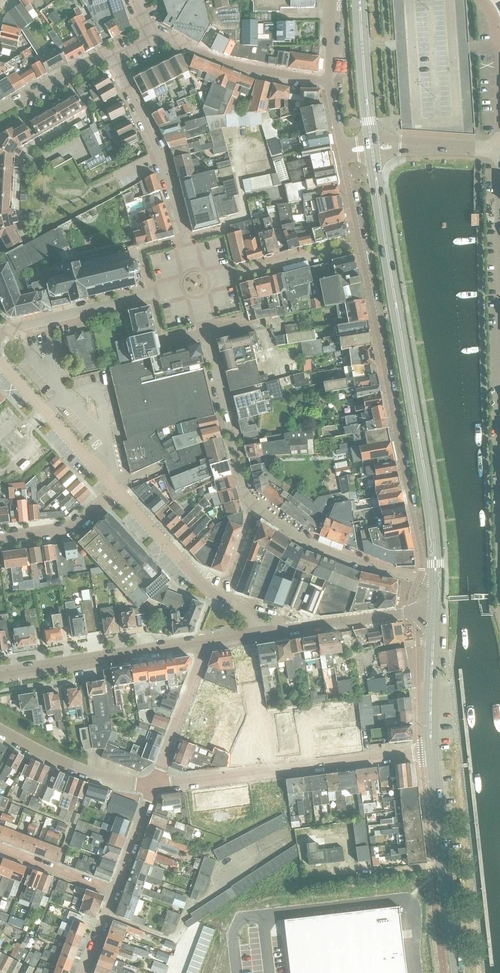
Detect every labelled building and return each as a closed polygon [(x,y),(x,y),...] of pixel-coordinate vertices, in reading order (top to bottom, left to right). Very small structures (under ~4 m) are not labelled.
[(83,6),(85,5),(90,14),(92,18),(93,18),(100,32),(107,29),(104,25),(114,19),(108,0),(79,0),(83,6)] [(107,29),(112,38),(131,28),(121,0),(108,0),(114,19),(104,25),(107,29)] [(210,25),(211,24),(209,19),(207,11),(204,0),(163,0),(168,15),(163,23),(199,44),(205,33),(210,25)] [(207,11),(209,19),(211,24),(210,25),(220,31),(226,34),(224,38),(235,44),(236,41),(247,46),(258,46),(258,40),(257,21),(242,21),(242,20),(240,19),(239,3),(230,5),(228,6),(227,0),(204,0),(207,11)] [(285,6),(285,8),(285,13),(288,13),(299,13),(310,13),(310,8),(310,0),(285,0),(285,6)] [(20,30),(21,30),(33,21),(32,19),(24,8),(21,3),(8,12),(20,30)] [(26,6),(24,8),(27,12),(31,9),(33,8),(30,4),(29,4),(26,6)] [(30,10),(36,18),(41,14),(35,6),(30,10)] [(82,14),(78,7),(74,9),(78,16),(94,48),(112,38),(107,29),(100,32),(93,18),(92,18),(86,21),(82,14)] [(15,52),(21,30),(20,30),(8,12),(4,18),(2,25),(3,26),(0,38),(0,43),(3,44),(2,48),(15,52)] [(49,16),(56,26),(60,22),(53,13),(49,16)] [(78,16),(69,21),(78,36),(77,37),(63,45),(66,48),(79,41),(85,53),(94,48),(78,16)] [(52,22),(49,25),(56,33),(59,31),(52,22)] [(270,40),(258,40),(258,46),(270,46),(273,46),(273,42),(284,42),(284,40),(294,40),(294,23),(270,23),(264,23),(264,28),(263,34),(270,35),(270,40)] [(61,51),(68,62),(85,53),(79,41),(66,48),(63,45),(57,36),(54,32),(49,35),(56,47),(59,53),(61,51)] [(235,44),(229,56),(241,58),(243,53),(249,54),(248,60),(268,64),(270,47),(270,46),(258,46),(247,46),(236,41),(235,44)] [(290,46),(289,53),(290,53),(289,68),(317,72),(319,57),(319,47),(302,47),(295,46),(295,47),(290,46)] [(59,53),(56,47),(38,56),(40,61),(47,73),(68,62),(61,51),(59,53)] [(273,51),(273,48),(270,47),(268,64),(276,65),(276,66),(288,68),(289,68),(290,53),(289,53),(273,51)] [(27,50),(22,53),(28,63),(37,79),(47,73),(40,61),(35,64),(30,56),(31,56),(27,50)] [(6,68),(6,71),(5,71),(15,92),(24,86),(15,70),(28,63),(22,53),(19,55),(19,56),(6,64),(5,64),(5,62),(0,61),(0,67),(6,68)] [(186,53),(180,54),(187,67),(188,66),(190,67),(199,71),(196,78),(204,81),(203,84),(211,87),(203,109),(204,113),(206,117),(216,116),(226,89),(233,72),(223,68),(194,56),(186,53)] [(189,71),(187,67),(180,54),(169,61),(177,77),(178,81),(184,78),(182,75),(189,71)] [(339,59),(337,70),(348,72),(350,61),(339,59)] [(171,81),(177,77),(169,61),(157,66),(165,83),(167,87),(172,84),(171,81)] [(24,86),(37,79),(28,63),(15,70),(24,86)] [(169,91),(167,87),(165,83),(157,66),(145,72),(153,89),(157,97),(169,91)] [(0,67),(0,78),(2,81),(0,82),(0,101),(15,92),(5,71),(6,71),(6,68),(0,67)] [(147,92),(153,89),(145,72),(133,78),(143,98),(149,96),(147,92)] [(216,116),(223,116),(233,92),(240,75),(233,72),(226,89),(216,116)] [(89,91),(92,96),(115,82),(109,81),(106,74),(92,82),(95,88),(89,91)] [(240,75),(233,92),(223,116),(225,115),(230,115),(239,93),(247,96),(250,90),(254,80),(240,75)] [(270,112),(274,121),(280,119),(280,101),(269,101),(272,85),(256,81),(247,114),(249,113),(255,113),(261,113),(270,112)] [(115,82),(92,96),(94,100),(100,97),(104,102),(117,94),(113,88),(115,82)] [(80,85),(75,88),(80,96),(84,93),(80,85)] [(290,88),(272,85),(269,101),(280,101),(288,101),(290,89),(290,88)] [(280,101),(280,119),(301,113),(300,110),(299,110),(300,91),(290,89),(288,101),(280,101)] [(299,110),(300,110),(322,106),(320,90),(319,90),(300,89),(300,91),(299,110)] [(28,119),(38,137),(85,110),(75,92),(69,96),(70,97),(58,104),(57,102),(46,109),(47,110),(35,117),(34,116),(28,119)] [(186,104),(184,98),(176,102),(179,107),(182,106),(186,104)] [(108,115),(111,120),(125,113),(122,107),(124,101),(100,113),(102,117),(108,115)] [(313,117),(324,115),(322,106),(300,110),(301,113),(302,120),(300,121),(302,131),(305,130),(304,129),(315,126),(313,117)] [(162,109),(152,115),(152,116),(158,127),(178,120),(177,117),(173,109),(165,113),(164,113),(163,110),(162,109)] [(263,130),(275,127),(274,121),(270,112),(261,113),(262,125),(263,130)] [(279,138),(280,141),(306,135),(305,130),(302,131),(300,121),(302,120),(301,113),(280,119),(274,121),(275,127),(277,132),(279,138)] [(178,120),(158,127),(159,129),(164,138),(207,125),(205,117),(196,120),(189,122),(187,114),(186,114),(177,117),(178,120)] [(226,128),(238,127),(237,114),(230,115),(225,115),(226,128)] [(206,117),(205,117),(207,125),(209,131),(221,128),(226,128),(225,115),(223,116),(216,116),(206,117)] [(327,132),(324,115),(313,117),(315,126),(304,129),(305,130),(306,135),(327,132)] [(71,127),(74,132),(86,125),(83,120),(71,127)] [(111,136),(113,140),(137,129),(132,127),(128,120),(114,127),(117,133),(111,136)] [(33,140),(23,122),(17,125),(18,127),(12,130),(11,129),(1,135),(0,137),(0,239),(3,244),(1,245),(4,251),(22,242),(13,224),(18,222),(17,216),(16,216),(16,212),(12,211),(15,154),(19,157),(22,151),(18,148),(33,140)] [(207,125),(164,138),(169,149),(170,150),(187,144),(186,140),(209,132),(209,131),(207,125)] [(83,139),(94,134),(91,127),(80,132),(83,139)] [(277,132),(275,127),(263,130),(265,136),(277,132)] [(221,128),(209,131),(209,132),(211,137),(223,134),(221,128)] [(137,129),(113,140),(115,145),(121,142),(124,148),(138,141),(135,134),(137,129)] [(277,132),(265,136),(267,142),(279,138),(277,132)] [(280,141),(281,144),(283,150),(292,147),(291,145),(303,143),(304,150),(301,151),(330,145),(327,132),(306,135),(280,141)] [(48,140),(51,145),(63,139),(60,134),(48,140)] [(94,134),(83,139),(86,145),(97,140),(94,134)] [(223,134),(211,137),(212,142),(212,143),(224,139),(223,134)] [(269,148),(281,144),(280,141),(279,138),(267,142),(269,148)] [(204,139),(198,140),(199,141),(202,151),(212,149),(212,148),(214,148),(212,143),(212,142),(205,144),(204,139)] [(224,139),(212,143),(214,148),(226,145),(224,139)] [(97,140),(86,145),(89,151),(100,146),(97,140)] [(189,154),(202,151),(199,141),(187,144),(170,150),(174,157),(189,154)] [(281,144),(269,148),(270,153),(283,150),(281,144)] [(214,148),(212,148),(212,149),(214,155),(227,152),(226,145),(214,148)] [(330,145),(301,151),(302,158),(310,156),(310,158),(331,153),(330,145)] [(100,146),(89,151),(92,158),(102,152),(100,146)] [(272,159),(284,155),(283,150),(270,153),(272,159)] [(107,161),(105,158),(102,152),(92,158),(86,161),(90,170),(107,161)] [(116,152),(105,158),(107,161),(108,164),(119,158),(116,152)] [(292,162),(287,163),(289,171),(289,173),(292,183),(335,175),(333,166),(331,153),(310,158),(310,159),(302,160),(292,162)] [(23,159),(34,165),(37,161),(26,154),(23,159)] [(174,158),(173,158),(176,169),(199,163),(198,158),(191,160),(190,154),(189,154),(174,157),(173,157),(174,158)] [(287,163),(284,155),(272,159),(276,173),(289,171),(287,163)] [(50,162),(52,169),(65,162),(62,156),(50,162)] [(231,166),(230,160),(216,164),(218,170),(231,166)] [(199,163),(176,169),(179,180),(195,176),(202,174),(199,163)] [(195,176),(179,180),(192,232),(199,230),(220,225),(219,219),(226,218),(225,216),(227,216),(229,216),(229,215),(238,213),(233,196),(239,195),(235,179),(223,182),(224,185),(218,187),(214,171),(202,174),(195,176)] [(271,174),(274,186),(284,184),(292,183),(289,173),(289,171),(276,173),(271,174)] [(139,182),(143,196),(160,190),(155,174),(139,182)] [(248,179),(251,191),(274,186),(271,174),(248,179)] [(288,203),(290,203),(303,201),(301,191),(337,185),(335,175),(292,183),(284,184),(288,203)] [(245,192),(251,191),(248,179),(243,180),(245,192)] [(301,191),(303,201),(339,197),(337,185),(301,191)] [(136,200),(135,198),(134,199),(132,192),(122,196),(125,204),(134,201),(136,200)] [(339,197),(303,201),(304,208),(305,216),(342,209),(339,197)] [(164,203),(148,209),(150,216),(151,220),(153,220),(158,241),(174,236),(164,203)] [(296,233),(302,232),(302,227),(300,227),(294,228),(293,223),(290,203),(288,203),(277,205),(281,226),(283,232),(287,231),(288,234),(296,232),(296,233)] [(263,219),(264,223),(265,229),(257,231),(259,237),(264,256),(264,257),(273,254),(279,253),(270,217),(267,207),(262,208),(265,218),(263,219)] [(148,209),(145,211),(138,214),(142,231),(134,233),(137,246),(158,241),(153,220),(151,220),(150,216),(148,209)] [(345,223),(342,209),(305,216),(305,217),(306,217),(307,223),(319,221),(321,228),(343,224),(345,223)] [(21,215),(22,221),(35,218),(34,213),(21,215)] [(259,237),(257,231),(255,232),(252,219),(230,225),(232,233),(241,231),(243,241),(259,237)] [(345,231),(343,224),(321,228),(312,230),(315,244),(348,235),(347,232),(347,231),(345,231)] [(58,228),(23,247),(23,246),(22,245),(1,257),(2,257),(2,258),(3,258),(6,264),(0,267),(0,297),(7,314),(8,316),(10,317),(12,318),(17,318),(23,316),(40,312),(50,309),(45,291),(43,282),(32,285),(34,294),(20,297),(18,292),(22,290),(18,280),(20,274),(18,272),(68,245),(58,228)] [(241,231),(232,233),(227,234),(234,262),(237,264),(264,256),(259,237),(243,241),(241,231)] [(287,231),(283,232),(288,250),(299,247),(295,233),(296,233),(296,232),(288,234),(287,231)] [(298,238),(296,233),(295,233),(299,247),(312,244),(309,235),(298,238)] [(134,274),(139,272),(136,261),(131,262),(128,252),(114,255),(112,249),(69,260),(70,265),(54,268),(57,278),(51,279),(47,285),(49,293),(52,307),(71,302),(88,298),(88,296),(137,285),(134,274)] [(315,275),(321,280),(335,276),(356,269),(353,255),(331,261),(332,265),(330,265),(328,270),(328,271),(323,273),(321,265),(313,266),(315,275)] [(309,260),(285,264),(286,269),(310,266),(309,260)] [(309,267),(284,274),(292,313),(298,312),(311,309),(310,300),(319,298),(315,280),(312,281),(309,267)] [(356,269),(335,276),(321,280),(319,280),(324,307),(336,305),(363,300),(364,300),(356,269)] [(284,274),(276,276),(280,293),(283,306),(285,314),(292,313),(284,274)] [(276,276),(268,278),(272,295),(275,306),(279,305),(277,294),(280,293),(276,276)] [(268,278),(254,282),(258,299),(272,295),(268,278)] [(258,299),(254,282),(240,285),(245,307),(251,306),(252,309),(253,308),(256,320),(270,317),(277,316),(276,309),(269,310),(269,309),(261,311),(261,310),(260,308),(260,306),(258,299)] [(321,308),(319,298),(310,300),(311,309),(321,308)] [(367,321),(363,300),(336,305),(337,312),(346,311),(346,314),(338,316),(339,325),(337,325),(337,326),(367,321)] [(283,306),(275,308),(276,309),(277,316),(285,314),(283,306)] [(128,311),(134,337),(155,333),(155,332),(149,307),(128,311)] [(335,327),(337,336),(369,332),(367,321),(337,326),(335,327)] [(275,338),(275,345),(316,339),(314,330),(300,332),(299,323),(285,326),(286,332),(273,334),(275,338)] [(80,358),(83,372),(99,369),(91,331),(83,333),(83,332),(76,333),(76,335),(66,337),(71,360),(80,358)] [(261,384),(253,349),(259,347),(255,331),(238,336),(238,337),(230,339),(229,337),(223,338),(218,347),(219,353),(222,352),(224,361),(222,361),(230,392),(261,384)] [(44,332),(24,337),(27,348),(46,343),(44,332)] [(340,343),(341,351),(371,345),(369,332),(337,336),(323,338),(323,341),(328,340),(329,345),(340,343)] [(144,360),(150,358),(160,356),(155,333),(134,337),(124,339),(124,340),(115,342),(120,366),(144,360)] [(303,357),(322,354),(320,340),(301,343),(303,357)] [(46,343),(27,348),(29,359),(49,354),(46,343)] [(160,356),(150,358),(154,375),(202,363),(201,357),(202,357),(199,344),(187,347),(187,349),(160,356)] [(351,366),(348,367),(349,367),(375,365),(371,345),(341,351),(334,352),(335,357),(342,356),(342,354),(349,352),(351,366)] [(49,354),(29,359),(32,369),(51,365),(49,354)] [(323,383),(377,374),(375,365),(349,367),(348,367),(344,367),(346,379),(323,383)] [(145,368),(133,375),(144,392),(156,385),(145,368)] [(309,371),(293,376),(296,388),(309,384),(308,378),(309,378),(308,374),(310,374),(309,372),(309,371)] [(342,390),(379,385),(377,374),(323,383),(324,390),(319,391),(319,394),(325,393),(342,390)] [(133,375),(122,383),(132,399),(144,392),(133,375)] [(233,397),(239,420),(254,416),(272,412),(270,402),(284,399),(279,379),(265,383),(267,391),(260,393),(259,390),(233,397)] [(122,383),(109,391),(120,407),(132,399),(122,383)] [(356,394),(357,398),(381,394),(379,385),(342,390),(342,393),(346,392),(347,395),(356,394)] [(370,408),(371,412),(375,412),(374,408),(383,406),(381,394),(357,398),(353,399),(355,412),(365,410),(370,408)] [(350,425),(386,419),(383,406),(374,408),(375,412),(360,415),(347,416),(346,417),(348,425),(348,426),(350,425)] [(179,424),(180,427),(181,432),(181,436),(183,435),(218,427),(215,416),(197,420),(181,424),(179,424)] [(254,416),(239,420),(242,434),(244,441),(258,438),(257,431),(256,425),(254,416)] [(387,427),(386,419),(350,425),(351,430),(366,428),(367,430),(387,427)] [(209,441),(221,437),(218,427),(183,435),(181,436),(172,438),(176,451),(203,443),(209,441)] [(353,434),(355,447),(390,440),(387,427),(367,430),(367,431),(364,432),(353,434)] [(244,441),(249,458),(263,457),(263,456),(289,455),(314,454),(313,440),(311,429),(244,441)] [(227,460),(221,437),(209,441),(203,443),(176,451),(172,438),(163,443),(155,434),(150,438),(157,448),(163,457),(164,459),(170,478),(209,463),(209,465),(227,460)] [(394,461),(390,440),(355,447),(350,448),(354,463),(362,461),(363,467),(394,461)] [(125,451),(110,464),(120,474),(134,461),(125,451)] [(50,463),(51,465),(46,470),(49,474),(55,468),(55,469),(62,462),(57,457),(50,463)] [(250,466),(250,467),(264,463),(263,457),(249,458),(251,466),(250,466)] [(213,476),(214,480),(231,474),(227,460),(209,465),(209,463),(170,478),(175,491),(213,476)] [(134,461),(120,474),(130,485),(144,471),(134,461)] [(335,469),(336,476),(353,472),(352,466),(347,467),(346,461),(335,463),(336,469),(335,469)] [(394,461),(363,467),(363,468),(359,468),(361,479),(367,478),(376,476),(376,475),(397,471),(394,461)] [(46,493),(46,492),(70,470),(63,463),(53,473),(57,477),(38,494),(41,497),(46,493)] [(267,476),(264,463),(250,467),(256,490),(270,501),(278,488),(268,481),(267,476)] [(70,470),(52,487),(57,493),(60,490),(62,492),(66,488),(77,478),(70,470)] [(369,488),(375,487),(399,482),(397,471),(376,475),(376,476),(367,478),(369,488)] [(235,487),(231,474),(214,480),(214,481),(214,482),(211,484),(212,486),(208,488),(210,495),(235,487)] [(310,519),(305,527),(312,533),(320,536),(357,551),(352,522),(365,520),(363,510),(357,511),(351,512),(350,505),(350,501),(349,501),(347,493),(357,491),(355,474),(340,477),(342,493),(317,498),(314,503),(309,510),(312,512),(309,517),(310,519)] [(34,500),(34,505),(28,506),(29,520),(40,519),(39,513),(36,476),(26,485),(26,487),(31,486),(32,500),(34,500)] [(60,501),(64,505),(84,486),(77,478),(66,488),(70,492),(60,501)] [(147,506),(155,515),(166,505),(169,502),(155,486),(150,488),(146,482),(131,489),(147,506)] [(401,492),(399,482),(375,487),(377,496),(401,492)] [(29,520),(28,506),(26,487),(26,485),(26,483),(21,485),(22,500),(16,501),(17,510),(10,511),(12,522),(29,520)] [(80,503),(91,494),(84,486),(64,505),(68,509),(73,505),(71,504),(76,499),(80,503)] [(222,504),(222,505),(238,499),(235,487),(210,495),(211,496),(208,497),(209,499),(212,498),(214,506),(222,504)] [(270,501),(281,509),(290,496),(278,488),(270,501)] [(377,496),(374,497),(374,499),(377,499),(379,508),(404,504),(401,492),(377,496)] [(290,496),(281,509),(305,527),(310,519),(309,517),(312,512),(309,510),(290,496)] [(43,497),(38,501),(44,508),(49,504),(43,497)] [(238,499),(222,505),(226,517),(227,517),(242,512),(242,511),(238,499)] [(0,520),(1,523),(9,522),(7,506),(1,507),(0,500),(0,520)] [(168,507),(181,521),(187,516),(173,502),(168,507)] [(375,518),(382,516),(406,513),(404,504),(379,508),(373,508),(375,518)] [(155,515),(170,531),(181,521),(168,507),(166,505),(155,515)] [(181,521),(170,531),(178,539),(189,529),(186,526),(202,510),(197,505),(187,516),(181,521)] [(40,519),(49,518),(56,512),(52,512),(48,506),(39,513),(40,519)] [(143,603),(149,597),(160,587),(160,586),(170,579),(108,512),(92,527),(93,527),(77,542),(83,548),(87,552),(137,607),(138,608),(143,603)] [(213,531),(212,531),(223,536),(219,546),(219,547),(232,552),(242,527),(242,512),(227,517),(227,519),(216,524),(216,526),(213,531)] [(382,516),(385,527),(408,522),(406,513),(382,516)] [(178,539),(185,547),(196,537),(210,520),(207,516),(200,524),(192,533),(189,529),(178,539)] [(360,531),(362,542),(369,540),(370,545),(387,552),(394,551),(394,552),(413,551),(414,551),(408,522),(385,527),(366,530),(360,531)] [(242,575),(236,591),(250,596),(252,587),(261,565),(254,563),(257,555),(262,556),(265,550),(266,551),(276,533),(260,523),(242,575)] [(185,547),(193,556),(204,545),(208,538),(210,534),(207,533),(199,540),(196,537),(185,547)] [(266,551),(279,559),(289,541),(276,533),(266,551)] [(393,565),(394,552),(394,551),(387,552),(370,545),(369,540),(362,542),(365,553),(393,565)] [(64,543),(54,544),(56,559),(58,575),(68,574),(75,573),(73,558),(77,557),(78,557),(76,541),(64,543)] [(284,550),(279,559),(280,560),(297,568),(303,549),(289,541),(284,550)] [(56,559),(54,544),(42,546),(48,587),(60,585),(59,577),(52,579),(51,573),(49,560),(56,559)] [(204,545),(193,556),(202,565),(222,573),(225,573),(232,552),(219,547),(219,546),(213,544),(211,550),(204,545)] [(29,547),(33,578),(34,586),(40,585),(38,577),(36,562),(43,561),(40,546),(29,547)] [(20,550),(14,551),(19,582),(23,581),(21,565),(29,564),(26,549),(25,549),(25,548),(21,549),(20,550)] [(313,577),(320,556),(303,549),(296,570),(313,577)] [(4,552),(3,552),(5,567),(11,566),(14,582),(19,582),(14,551),(9,551),(8,550),(4,551),(4,552)] [(264,600),(272,580),(273,578),(280,560),(279,559),(266,551),(261,565),(252,587),(250,596),(264,600)] [(394,552),(393,565),(395,565),(404,566),(404,568),(413,570),(413,566),(415,566),(414,558),(413,558),(413,551),(394,552)] [(320,556),(313,577),(326,582),(333,562),(320,556)] [(322,592),(313,614),(321,616),(342,614),(345,605),(336,601),(341,588),(345,566),(333,562),(326,582),(325,583),(322,592)] [(360,573),(345,566),(341,588),(336,601),(345,605),(342,614),(351,613),(357,587),(360,573)] [(398,581),(360,573),(357,587),(351,613),(396,608),(398,581)] [(285,605),(299,610),(307,591),(310,583),(294,577),(291,585),(284,605),(285,605)] [(264,600),(263,600),(284,606),(284,605),(291,585),(273,578),(272,580),(264,600)] [(160,587),(149,597),(171,606),(174,634),(189,632),(189,633),(193,633),(195,627),(194,627),(203,604),(160,587)] [(307,591),(300,609),(313,614),(322,592),(308,587),(307,591)] [(81,589),(83,601),(83,602),(81,603),(81,605),(75,606),(74,600),(65,601),(67,615),(69,615),(72,636),(78,635),(79,638),(84,637),(86,634),(86,632),(96,631),(89,588),(81,589)] [(137,607),(120,609),(124,628),(125,628),(125,630),(129,629),(129,627),(131,627),(131,625),(135,624),(133,615),(144,614),(143,603),(138,608),(137,607)] [(112,606),(100,608),(101,614),(104,633),(116,631),(113,612),(112,606)] [(25,612),(26,617),(27,627),(14,629),(16,646),(35,643),(33,627),(39,626),(36,610),(25,612)] [(7,648),(6,639),(8,638),(7,627),(10,626),(8,614),(0,615),(0,649),(7,648)] [(62,637),(60,627),(63,627),(61,614),(52,616),(53,627),(43,629),(45,642),(47,642),(48,644),(51,643),(52,641),(57,640),(56,638),(62,637)] [(137,616),(138,627),(145,626),(143,615),(137,616)] [(384,641),(385,645),(404,642),(404,641),(402,627),(401,623),(378,627),(379,633),(368,634),(368,628),(354,631),(359,642),(369,640),(369,643),(384,641)] [(323,668),(324,676),(328,700),(340,698),(338,688),(337,681),(333,654),(342,653),(339,633),(317,636),(323,667),(323,668)] [(302,639),(306,661),(316,659),(318,668),(323,667),(317,636),(302,639)] [(290,641),(296,674),(298,674),(298,669),(303,669),(303,675),(307,674),(306,661),(302,639),(290,641)] [(274,643),(278,663),(287,661),(290,680),(296,679),(296,674),(290,641),(274,643)] [(258,646),(265,692),(271,692),(269,681),(271,680),(268,664),(278,663),(274,643),(258,646)] [(390,673),(395,672),(409,669),(405,648),(379,653),(381,668),(389,667),(390,673)] [(214,653),(204,680),(238,692),(231,650),(214,653)] [(191,657),(176,659),(178,673),(176,673),(177,681),(185,680),(193,660),(191,657)] [(176,659),(165,661),(170,693),(181,691),(183,685),(177,686),(175,686),(174,681),(177,681),(176,673),(178,673),(176,659)] [(165,661),(132,666),(140,709),(151,707),(152,693),(168,690),(165,661)] [(132,666),(111,669),(117,706),(120,705),(120,709),(121,709),(124,709),(121,689),(123,689),(122,684),(134,683),(132,666)] [(104,670),(105,681),(110,713),(121,712),(121,709),(120,709),(120,705),(117,706),(111,669),(104,670)] [(409,669),(395,672),(398,687),(394,688),(394,686),(387,687),(386,679),(367,681),(369,695),(371,695),(388,692),(399,691),(412,689),(409,669)] [(351,679),(337,681),(338,688),(340,698),(354,696),(351,679)] [(90,725),(93,748),(105,749),(107,744),(108,744),(113,730),(111,718),(110,713),(105,681),(87,683),(90,700),(94,700),(96,715),(92,716),(93,724),(90,725)] [(77,710),(78,718),(85,717),(81,689),(79,689),(74,689),(73,688),(69,688),(68,690),(67,690),(68,700),(64,700),(65,708),(69,708),(70,711),(77,710)] [(172,712),(181,691),(170,693),(168,699),(164,698),(160,708),(172,712)] [(56,721),(58,721),(59,729),(68,728),(66,720),(63,720),(58,692),(54,693),(51,692),(46,692),(45,695),(47,710),(48,715),(55,714),(56,721)] [(34,708),(36,724),(45,722),(43,706),(38,707),(36,693),(20,696),(22,710),(34,708)] [(371,695),(369,695),(358,696),(362,731),(376,729),(375,721),(374,714),(373,707),(371,695)] [(396,704),(373,707),(374,714),(381,713),(381,714),(391,712),(391,713),(399,712),(412,711),(411,698),(398,699),(399,706),(397,706),(396,704)] [(225,706),(220,719),(239,726),(244,713),(225,706)] [(148,710),(139,711),(141,721),(166,730),(171,718),(172,712),(160,708),(158,707),(154,708),(154,709),(155,713),(155,714),(153,719),(146,717),(148,710)] [(291,709),(272,712),(274,726),(293,723),(291,709)] [(399,719),(386,720),(387,726),(411,724),(413,723),(412,711),(399,712),(399,719)] [(220,719),(215,732),(234,739),(239,726),(220,719)] [(166,730),(141,721),(139,727),(164,737),(166,730)] [(293,723),(274,726),(276,740),(295,737),(293,723)] [(358,723),(344,725),(346,745),(360,743),(358,723)] [(93,748),(90,725),(89,725),(89,727),(79,728),(81,739),(85,750),(93,748)] [(344,725),(330,727),(332,746),(346,745),(344,725)] [(412,725),(387,728),(389,743),(409,741),(413,740),(412,725)] [(145,742),(147,743),(159,748),(164,737),(139,727),(136,726),(135,732),(139,734),(147,737),(145,742)] [(330,727),(316,729),(318,748),(332,746),(330,727)] [(119,732),(117,732),(113,730),(108,744),(118,748),(120,743),(115,741),(119,732)] [(215,732),(210,746),(229,753),(234,739),(215,732)] [(295,737),(276,740),(277,754),(297,752),(295,737)] [(177,751),(205,762),(221,768),(244,764),(244,763),(210,751),(208,757),(199,754),(201,747),(182,740),(177,751)] [(134,744),(130,754),(153,762),(154,762),(159,748),(147,743),(145,749),(134,744)] [(101,757),(140,772),(153,762),(130,754),(107,744),(105,749),(101,757)] [(23,756),(13,751),(0,776),(0,778),(4,781),(6,776),(7,777),(12,768),(16,770),(23,756)] [(205,762),(177,751),(171,767),(182,771),(184,766),(188,768),(190,762),(203,767),(205,762)] [(28,792),(40,764),(31,760),(28,767),(26,766),(22,774),(27,776),(21,789),(23,789),(21,794),(26,796),(28,792)] [(397,779),(418,777),(416,766),(412,763),(386,767),(379,767),(381,781),(386,780),(386,776),(397,775),(397,779)] [(49,768),(40,764),(28,792),(34,794),(39,782),(44,784),(48,775),(46,775),(49,768)] [(377,768),(367,769),(370,795),(374,794),(374,795),(376,795),(376,791),(379,790),(378,781),(379,781),(377,768)] [(360,793),(362,793),(362,796),(370,795),(367,769),(356,771),(360,793)] [(61,781),(64,775),(55,771),(43,800),(49,802),(55,789),(60,792),(64,783),(61,781)] [(364,818),(364,810),(363,804),(362,796),(362,793),(360,793),(356,771),(338,773),(344,817),(346,817),(343,791),(352,790),(353,795),(356,794),(356,798),(358,798),(360,818),(364,818)] [(339,824),(344,824),(344,817),(338,773),(325,775),(329,801),(337,800),(338,809),(339,824)] [(329,801),(325,775),(318,776),(320,791),(321,805),(329,804),(329,801)] [(311,777),(313,792),(313,798),(314,806),(321,805),(320,791),(318,776),(311,777)] [(58,818),(64,820),(79,780),(69,777),(58,806),(62,807),(58,818)] [(311,777),(303,778),(305,793),(306,800),(307,808),(310,808),(309,799),(313,798),(313,792),(311,777)] [(392,790),(401,789),(419,787),(418,777),(397,779),(398,784),(392,784),(392,790)] [(298,804),(300,816),(300,817),(305,816),(304,801),(306,800),(305,793),(303,778),(295,779),(298,804)] [(289,805),(298,804),(295,779),(287,780),(289,805)] [(79,780),(64,820),(70,822),(73,813),(72,813),(78,797),(82,799),(88,784),(79,780)] [(90,784),(82,805),(87,806),(89,798),(99,800),(98,803),(102,804),(100,810),(106,812),(106,811),(112,793),(113,791),(113,790),(108,789),(90,784)] [(248,785),(234,787),(237,806),(251,804),(248,785)] [(234,787),(220,788),(223,808),(237,806),(234,787)] [(393,801),(420,798),(419,787),(401,789),(401,795),(396,795),(396,797),(382,798),(382,802),(383,802),(388,801),(389,801),(393,801)] [(206,790),(209,810),(223,808),(220,788),(206,790)] [(206,790),(192,792),(195,812),(209,810),(206,790)] [(106,811),(112,813),(119,796),(112,793),(106,811)] [(188,815),(185,793),(163,796),(163,801),(164,806),(172,805),(173,808),(180,807),(181,816),(188,815)] [(112,813),(119,816),(125,798),(119,796),(112,813)] [(0,805),(0,807),(5,809),(9,799),(3,797),(0,805)] [(28,806),(34,809),(37,799),(32,797),(28,806)] [(119,816),(125,818),(132,801),(125,798),(119,816)] [(403,811),(421,809),(420,798),(393,801),(394,811),(403,811)] [(37,799),(34,809),(39,811),(43,801),(37,799)] [(132,801),(125,818),(131,821),(138,803),(132,801)] [(363,804),(364,810),(365,813),(373,812),(372,808),(375,807),(375,803),(363,804)] [(382,824),(404,822),(404,821),(422,820),(421,809),(403,811),(403,817),(393,818),(381,820),(382,824)] [(79,820),(78,819),(78,818),(80,814),(74,812),(73,813),(70,822),(73,823),(76,824),(77,824),(79,820)] [(6,822),(8,816),(2,813),(0,819),(0,820),(6,822)] [(154,813),(149,825),(165,831),(191,841),(196,828),(187,824),(185,831),(167,824),(169,818),(160,815),(155,813),(154,813)] [(214,850),(220,861),(289,825),(283,814),(214,850)] [(8,816),(6,822),(12,824),(14,818),(8,816)] [(300,817),(300,816),(291,817),(292,828),(301,827),(300,817)] [(105,829),(111,832),(126,837),(131,822),(116,817),(113,827),(103,823),(101,828),(105,829)] [(79,820),(77,824),(75,829),(81,831),(85,822),(79,820)] [(365,820),(359,821),(353,822),(358,862),(370,861),(365,820)] [(423,830),(422,820),(404,821),(404,822),(404,826),(394,828),(394,829),(381,830),(374,830),(374,835),(392,834),(423,830)] [(68,825),(58,821),(55,829),(64,833),(68,825)] [(0,838),(0,840),(10,844),(15,831),(17,825),(12,824),(6,822),(4,827),(0,838)] [(22,849),(34,853),(38,840),(33,838),(37,827),(32,824),(29,830),(27,836),(22,849)] [(103,833),(105,829),(101,828),(94,825),(92,829),(103,833)] [(149,825),(145,837),(179,850),(179,849),(188,853),(190,848),(162,837),(165,831),(149,825)] [(46,837),(52,839),(54,833),(48,830),(46,837)] [(423,830),(396,834),(398,844),(405,843),(424,841),(423,830)] [(10,844),(22,849),(27,836),(15,831),(10,844)] [(75,831),(73,837),(70,845),(80,849),(86,835),(75,831)] [(93,838),(122,848),(126,837),(111,832),(108,839),(92,833),(91,837),(93,838)] [(50,844),(45,857),(56,861),(61,849),(56,846),(60,835),(54,833),(52,839),(50,844)] [(145,837),(141,848),(156,853),(158,848),(177,855),(179,850),(145,837)] [(93,838),(91,844),(104,849),(102,856),(103,857),(117,862),(122,848),(93,838)] [(34,853),(45,857),(50,844),(38,840),(34,853)] [(392,856),(426,852),(424,841),(405,843),(406,848),(391,850),(391,855),(391,856),(392,856)] [(327,863),(345,861),(343,847),(319,851),(318,843),(308,845),(309,852),(308,852),(310,865),(327,862),(327,863)] [(186,922),(189,927),(300,855),(298,844),(232,886),(233,887),(192,914),(194,917),(186,922)] [(370,847),(371,854),(378,853),(377,846),(370,847)] [(141,848),(137,859),(153,865),(156,859),(177,867),(179,861),(156,853),(141,848)] [(391,856),(391,855),(379,857),(378,853),(371,854),(372,865),(379,864),(379,862),(393,860),(407,858),(408,865),(427,863),(426,852),(392,856),(391,856)] [(69,853),(65,862),(73,865),(77,857),(69,853)] [(84,855),(82,860),(113,872),(117,862),(103,857),(101,861),(84,855)] [(205,856),(199,874),(211,878),(217,860),(205,856)] [(2,896),(15,863),(3,859),(0,868),(0,875),(2,876),(0,882),(0,896),(2,896)] [(78,859),(75,868),(108,881),(110,880),(113,872),(82,860),(78,859)] [(137,859),(133,870),(148,876),(159,880),(161,874),(163,875),(163,874),(165,870),(164,869),(153,865),(137,859)] [(15,863),(2,896),(8,899),(15,880),(20,882),(26,867),(15,863)] [(29,886),(24,899),(33,902),(43,874),(33,870),(30,877),(28,876),(25,884),(29,886)] [(133,870),(128,881),(151,890),(154,882),(164,886),(165,882),(148,876),(133,870)] [(43,874),(33,902),(40,905),(45,892),(49,894),(53,885),(51,884),(53,877),(43,874)] [(199,874),(197,881),(208,886),(211,878),(199,874)] [(68,883),(59,880),(55,891),(63,894),(64,894),(68,883)] [(128,881),(124,892),(126,893),(140,898),(142,893),(149,896),(173,905),(175,899),(161,894),(156,892),(151,890),(128,881)] [(197,881),(194,889),(200,891),(205,894),(208,886),(197,881)] [(83,900),(100,907),(103,899),(101,896),(75,886),(74,891),(79,893),(79,894),(84,896),(83,900)] [(163,888),(161,894),(175,899),(185,903),(187,897),(163,888)] [(200,891),(194,889),(191,898),(197,900),(200,891)] [(140,898),(126,893),(117,915),(143,925),(145,919),(135,915),(141,899),(140,898)] [(75,897),(72,903),(82,907),(80,912),(96,919),(100,907),(83,900),(75,897)] [(33,902),(30,909),(37,912),(40,905),(33,902)] [(284,920),(288,952),(290,972),(407,972),(405,963),(402,939),(399,907),(341,913),(284,920)] [(168,934),(175,931),(181,914),(169,910),(161,931),(168,934)] [(69,932),(82,937),(87,925),(81,923),(84,916),(70,911),(67,918),(74,921),(72,926),(62,922),(60,928),(66,930),(69,932)] [(12,916),(10,922),(20,926),(23,920),(12,916)] [(115,921),(111,932),(124,937),(126,931),(142,937),(144,931),(115,921)] [(204,926),(202,932),(213,936),(215,930),(209,928),(204,926)] [(65,943),(78,948),(82,937),(69,932),(65,943)] [(111,932),(106,943),(133,953),(134,949),(134,948),(122,943),(124,937),(111,932)] [(202,933),(200,939),(211,943),(213,937),(202,933)] [(200,939),(198,944),(209,949),(211,943),(200,939)] [(7,972),(21,944),(17,942),(9,957),(3,954),(0,961),(0,969),(7,972)] [(7,972),(19,972),(23,964),(30,951),(24,948),(26,944),(22,942),(7,972)] [(57,953),(61,955),(74,960),(78,948),(65,943),(63,949),(53,945),(51,951),(57,953)] [(106,943),(102,955),(116,960),(118,955),(130,959),(133,953),(106,943)] [(198,944),(196,950),(207,954),(209,949),(198,944)] [(23,964),(19,972),(32,972),(41,957),(42,954),(35,950),(34,953),(30,951),(23,964)] [(44,950),(42,956),(49,958),(51,952),(44,950)] [(170,955),(157,950),(155,958),(167,963),(170,955)] [(196,950),(194,956),(205,960),(207,954),(196,950)] [(61,955),(57,966),(70,971),(74,960),(61,955)] [(98,966),(116,972),(128,972),(113,967),(116,960),(102,955),(98,966)] [(194,956),(192,961),(203,965),(205,960),(194,956)] [(150,970),(158,972),(163,972),(166,965),(154,961),(150,970)] [(192,961),(190,967),(201,971),(203,965),(192,961)]
